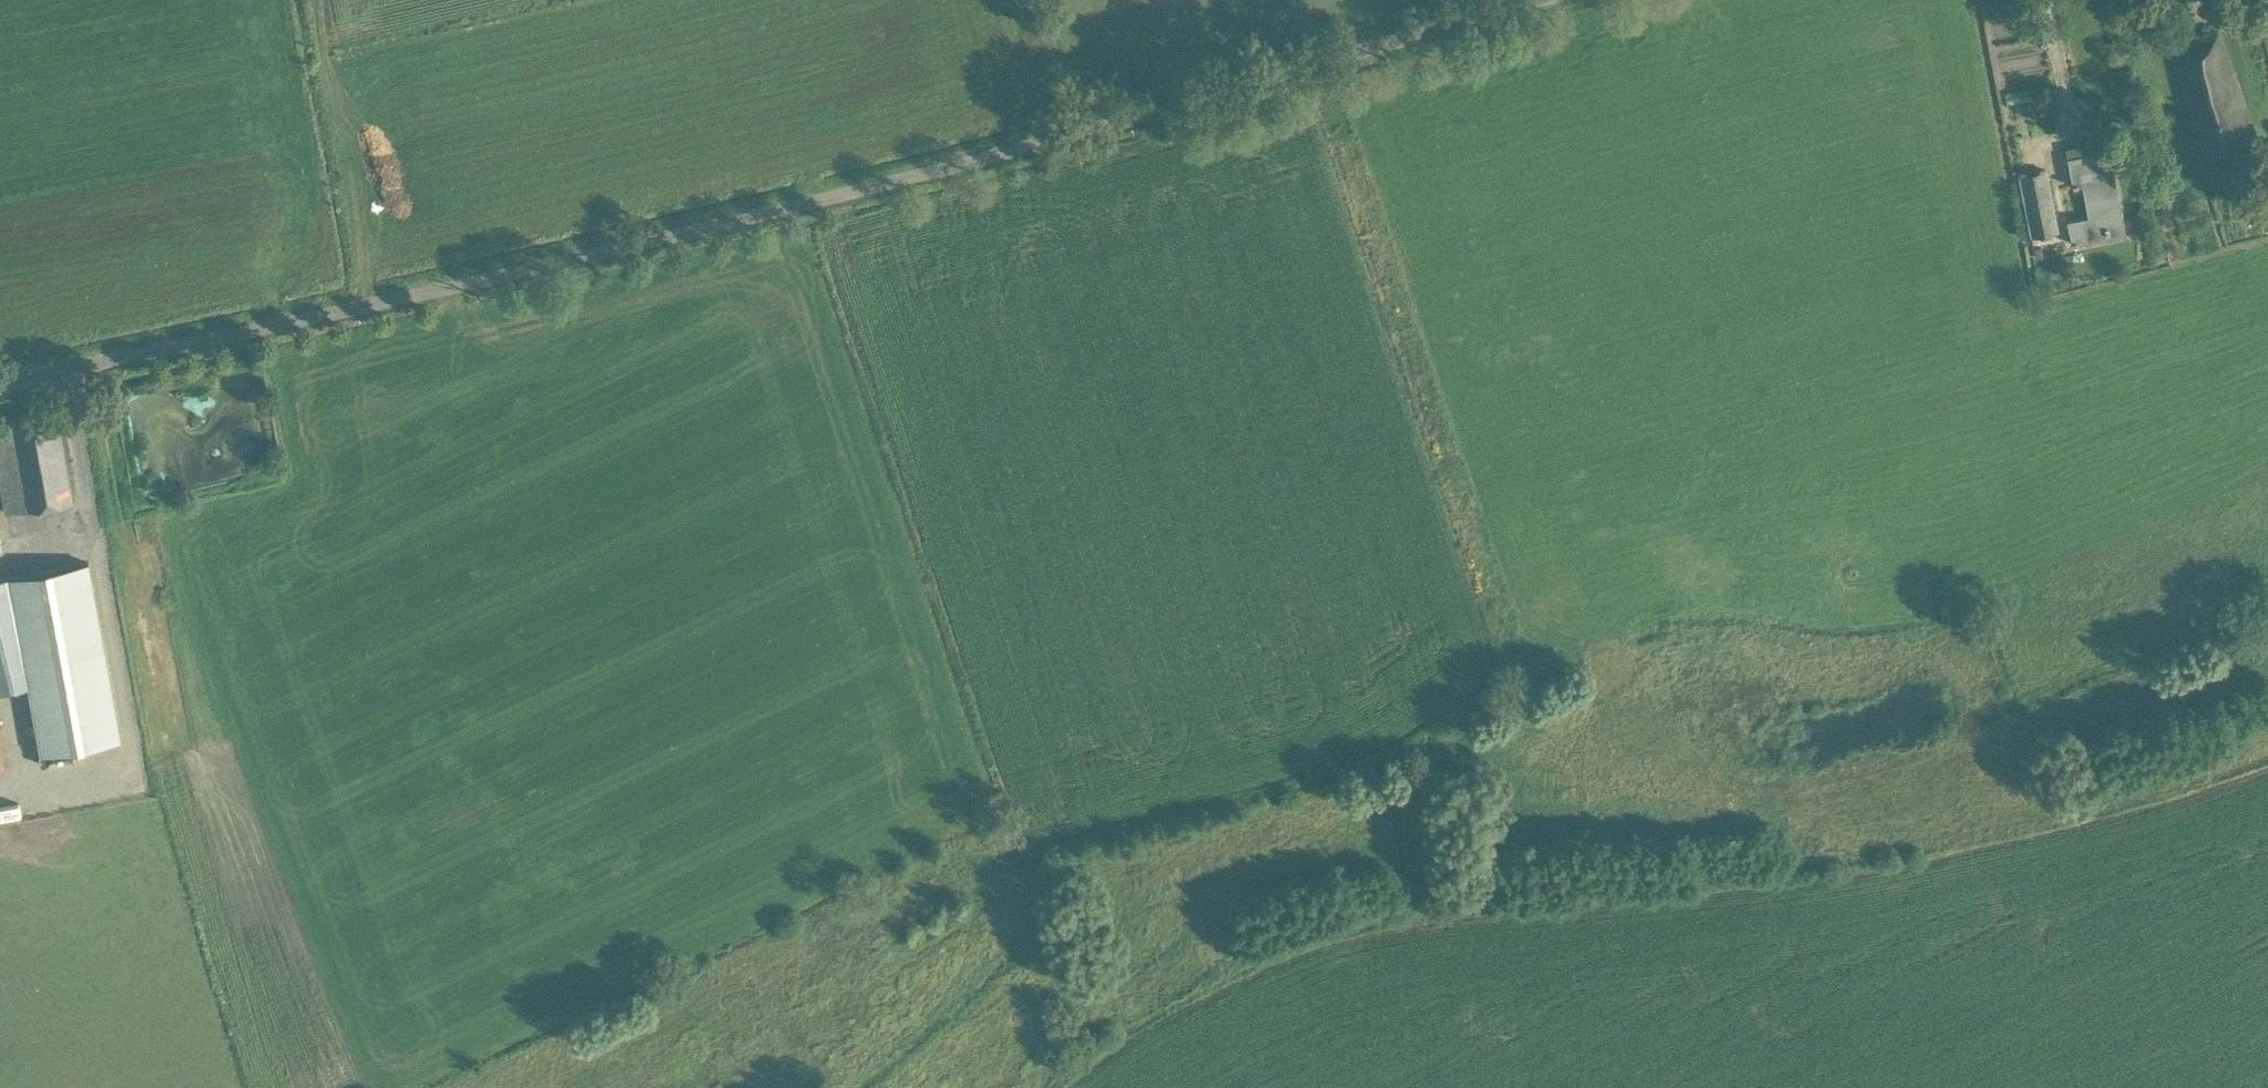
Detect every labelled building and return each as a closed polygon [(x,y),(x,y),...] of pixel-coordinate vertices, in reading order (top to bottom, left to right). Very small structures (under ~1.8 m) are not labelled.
[(2172,44),(2178,65),(2204,151),(2251,137),(2219,30),(2172,44)] [(2005,93),(2008,104),(2031,99),(2029,88),(2005,93)] [(2066,147),(2071,169),(2074,186),(2083,184),(2089,216),(2069,220),(2074,245),(2127,234),(2109,149),(2102,150),(2101,149),(2095,151),(2093,152),(2091,142),(2066,147)] [(2059,230),(2047,168),(2019,173),(2031,236),(2059,230)] [(2173,199),(2163,200),(2165,208),(2174,207),(2173,199)] [(7,512),(74,500),(62,434),(58,412),(0,423),(0,473),(7,512)] [(14,575),(9,576),(0,578),(0,691),(29,684),(42,753),(123,738),(91,561),(14,575)]
